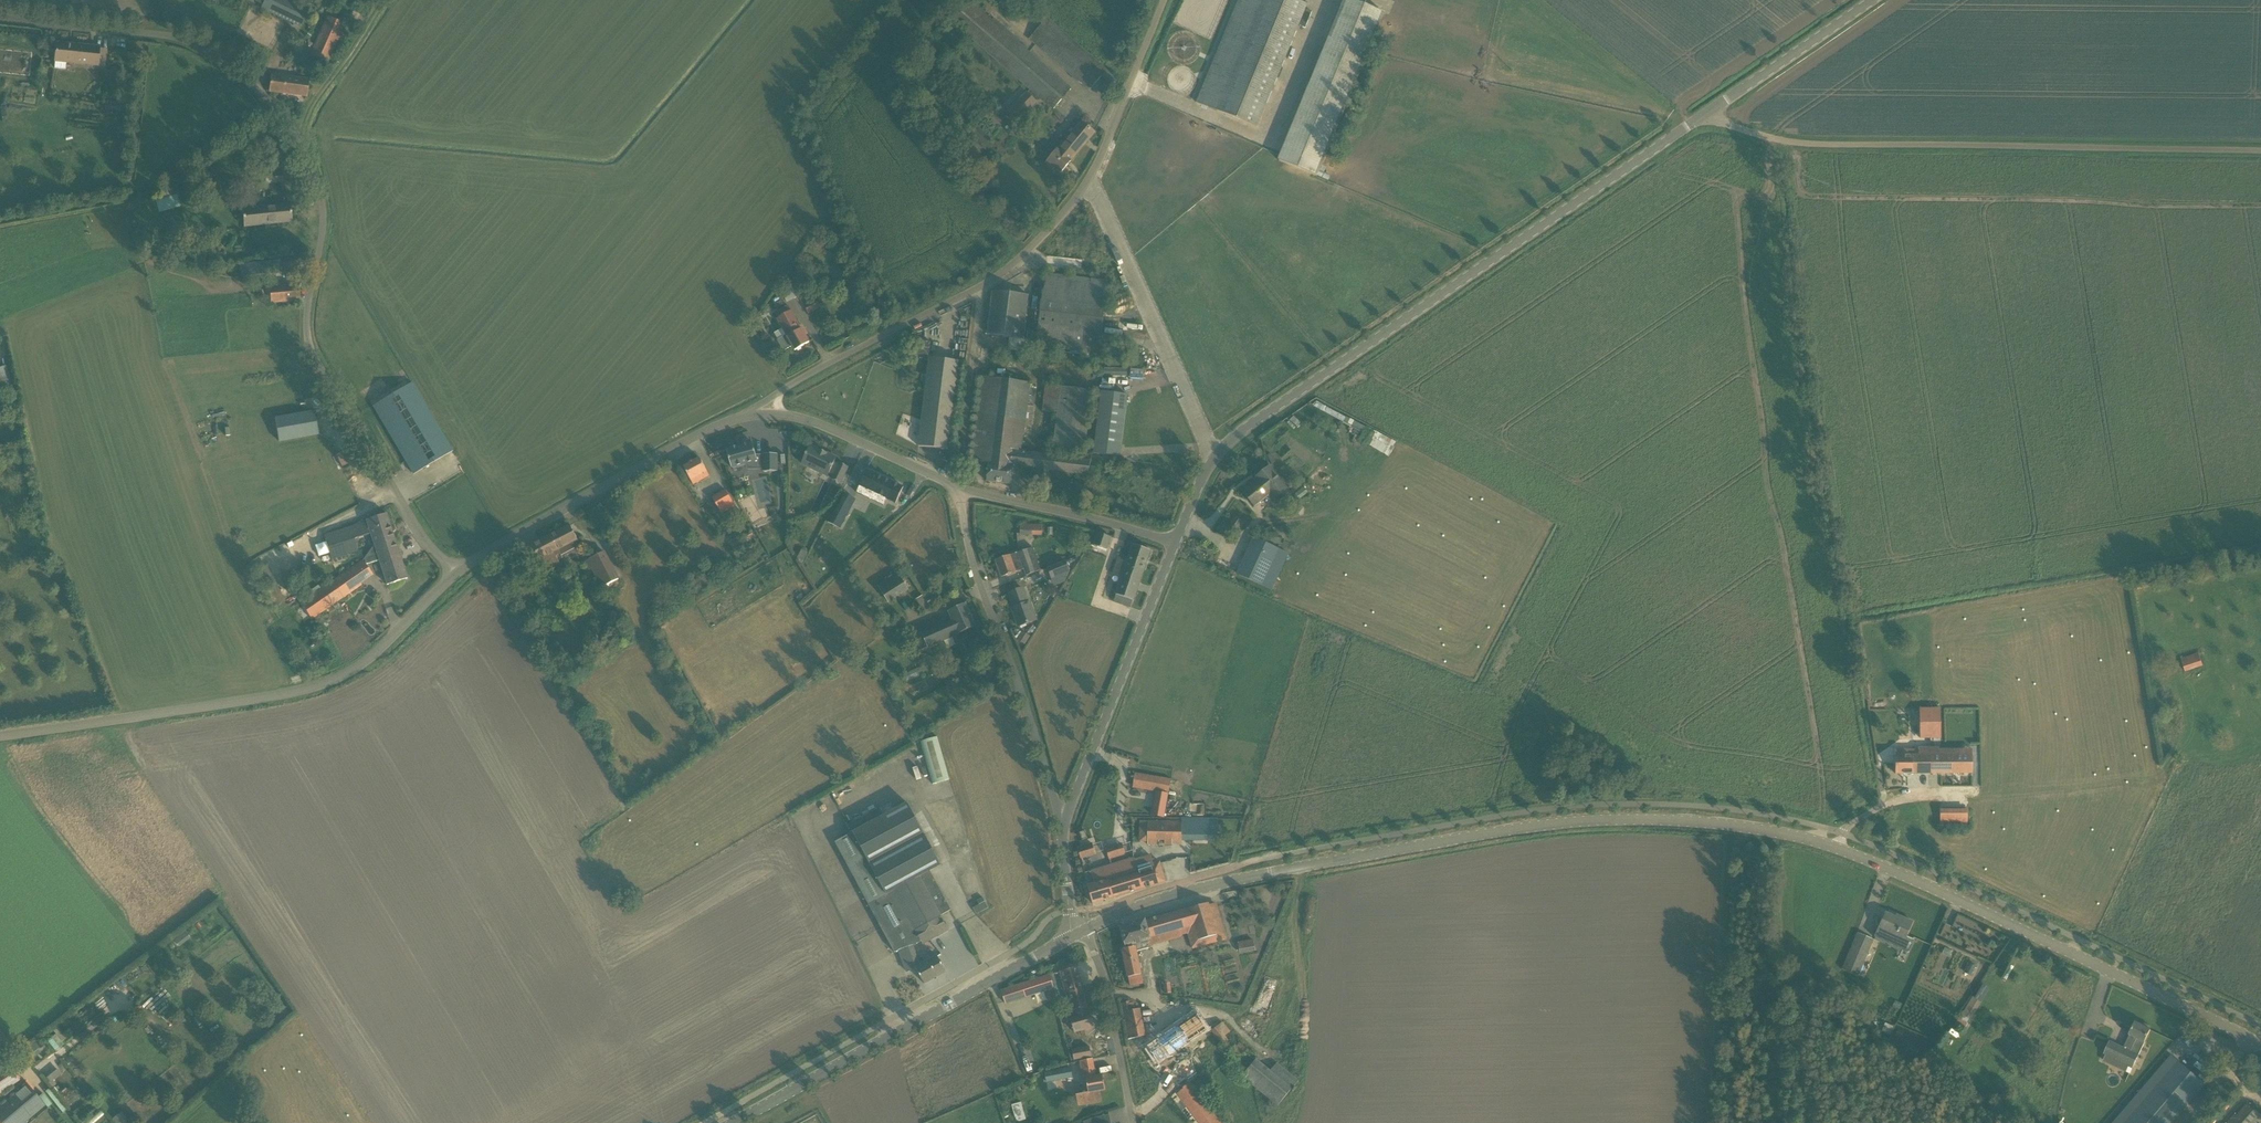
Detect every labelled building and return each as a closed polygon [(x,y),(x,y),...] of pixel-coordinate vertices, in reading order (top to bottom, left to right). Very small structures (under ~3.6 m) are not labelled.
[(310,8),(293,0),(265,0),(261,8),(301,27),(310,8)] [(1307,5),(1295,0),(1239,0),(1197,103),(1257,127),(1307,5)] [(1280,158),(1279,161),(1317,176),(1384,12),(1354,0),(1345,0),(1280,158)] [(1054,109),(1071,89),(970,2),(953,23),(1054,109)] [(340,20),(345,23),(348,16),(343,13),(340,20)] [(310,57),(326,64),(345,24),(328,16),(310,57)] [(57,43),(54,68),(66,69),(66,63),(104,67),(106,50),(100,49),(100,47),(57,43)] [(30,76),(32,52),(0,49),(0,73),(30,76)] [(309,80),(271,75),(269,92),(307,97),(309,80)] [(1018,121),(1037,102),(1027,93),(1008,111),(1018,121)] [(1055,166),(1062,172),(1095,132),(1082,121),(1071,134),(1066,130),(1057,141),(1062,145),(1058,150),(1057,150),(1046,163),(1053,169),(1055,166)] [(266,184),(282,182),(283,182),(282,172),(265,174),(266,184)] [(157,200),(160,211),(181,205),(178,194),(157,200)] [(290,204),(285,204),(242,209),(244,227),(292,222),(290,204)] [(244,276),(285,272),(286,277),(297,276),(296,263),(284,264),(284,259),(243,263),(244,276)] [(1046,274),(1038,346),(1100,354),(1101,343),(1108,281),(1046,274)] [(266,303),(271,302),(299,300),(298,285),(265,288),(266,303)] [(987,334),(1023,339),(1028,295),(993,291),(987,334)] [(783,316),(778,319),(788,337),(779,342),(778,340),(784,351),(792,346),(795,350),(809,342),(804,332),(803,333),(791,311),(787,305),(779,310),(783,316)] [(929,357),(918,446),(951,450),(962,361),(929,357)] [(1012,484),(1014,466),(1088,476),(1090,460),(1020,451),(1022,435),(1023,435),(1031,383),(982,377),(972,460),(989,462),(986,481),(1012,484)] [(413,474),(452,451),(412,383),(373,406),(413,474)] [(1084,452),(1092,390),(1046,385),(1042,411),(1057,413),(1053,448),(1084,452)] [(1102,392),(1094,453),(1119,457),(1127,395),(1102,392)] [(319,434),(315,411),(275,418),(279,441),(319,434)] [(1377,432),(1369,445),(1387,456),(1395,443),(1377,432)] [(756,455),(752,442),(726,450),(732,468),(746,463),(748,469),(763,469),(764,472),(778,471),(777,454),(763,454),(763,455),(756,455)] [(829,474),(834,476),(832,479),(840,483),(848,467),(840,463),(839,464),(834,462),(836,458),(810,446),(802,463),(828,476),(829,474)] [(693,485),(699,481),(710,476),(700,458),(683,466),(693,485)] [(1287,489),(1269,466),(1256,477),(1259,480),(1255,483),(1254,482),(1243,492),(1255,506),(1270,494),(1274,499),(1287,489)] [(903,487),(867,470),(860,486),(874,493),(871,499),(883,505),(886,499),(896,503),(903,487)] [(758,481),(761,500),(772,498),(768,479),(758,481)] [(722,514),(735,506),(726,490),(712,499),(722,514)] [(841,527),(856,498),(844,491),(828,520),(841,527)] [(758,513),(749,497),(740,502),(749,518),(758,513)] [(370,533),(374,545),(374,546),(395,539),(386,513),(366,520),(367,521),(324,535),(332,559),(357,550),(354,539),(370,533)] [(1232,520),(1227,527),(1235,533),(1240,526),(1232,520)] [(1020,536),(1042,535),(1042,524),(1020,524),(1020,536)] [(570,525),(524,549),(532,564),(536,569),(539,575),(561,564),(559,560),(576,551),(572,543),(578,540),(570,525)] [(1107,550),(1111,537),(1098,533),(1094,546),(1107,550)] [(1254,538),(1237,574),(1262,585),(1279,549),(1254,538)] [(397,547),(395,539),(374,546),(374,545),(361,549),(365,563),(366,564),(379,560),(387,585),(407,578),(397,547)] [(1116,594),(1134,601),(1151,550),(1133,544),(1127,560),(1119,557),(1113,574),(1122,577),(1116,594)] [(1027,575),(1041,570),(1033,547),(996,560),(1002,577),(1024,569),(1027,575)] [(619,580),(609,561),(604,552),(588,560),(603,588),(619,580)] [(365,563),(363,560),(273,623),(283,638),(373,575),(366,564),(365,563)] [(1069,571),(1065,561),(1048,568),(1052,578),(1069,571)] [(276,604),(283,601),(270,572),(263,575),(276,604)] [(901,594),(908,590),(898,574),(879,586),(889,602),(895,597),(894,595),(900,592),(901,594)] [(942,600),(937,591),(925,598),(930,607),(942,600)] [(950,616),(939,621),(938,617),(911,628),(921,650),(958,634),(959,634),(976,626),(966,603),(948,611),(950,616)] [(1027,604),(1013,608),(1019,626),(1036,620),(1033,611),(1030,612),(1027,604)] [(1910,623),(1910,640),(1926,640),(1925,623),(1910,623)] [(2203,665),(2199,653),(2181,659),(2185,671),(2203,665)] [(1918,709),(1918,739),(1938,739),(1939,709),(1918,709)] [(921,741),(933,785),(951,780),(939,736),(921,741)] [(1895,774),(1931,774),(1931,755),(1919,755),(1919,749),(1918,749),(1918,750),(1904,750),(1904,755),(1895,755),(1895,774)] [(1931,755),(1931,774),(1973,773),(1972,755),(1962,755),(1962,750),(1938,750),(1938,755),(1931,755)] [(1171,780),(1135,773),(1133,787),(1169,793),(1171,780)] [(849,825),(850,828),(839,834),(841,839),(835,842),(895,953),(899,950),(911,946),(921,942),(923,945),(949,931),(941,916),(951,910),(930,871),(941,865),(908,803),(884,816),(880,808),(849,825)] [(1967,808),(1940,808),(1940,820),(1967,820),(1967,808)] [(1191,818),(1190,840),(1217,840),(1217,819),(1191,818)] [(1182,822),(1148,822),(1148,844),(1157,844),(1157,839),(1164,840),(1164,844),(1172,844),(1172,842),(1182,843),(1182,822)] [(1088,838),(1085,831),(1079,833),(1082,840),(1088,838)] [(1134,858),(1143,889),(1159,884),(1159,883),(1166,881),(1160,862),(1153,864),(1150,853),(1134,858)] [(1134,858),(1091,871),(1095,884),(1087,886),(1093,904),(1143,889),(1134,858)] [(1127,946),(1128,948),(1135,946),(1136,950),(1146,947),(1148,945),(1188,934),(1193,949),(1227,939),(1216,905),(1210,907),(1209,903),(1142,921),(1141,920),(1138,921),(1137,923),(1121,927),(1127,946)] [(1904,939),(1912,922),(1901,917),(1900,919),(1886,913),(1879,928),(1895,935),(1891,943),(1900,947),(1904,939)] [(1859,977),(1874,940),(1858,933),(1842,970),(1859,977)] [(1240,953),(1255,950),(1253,940),(1238,943),(1240,953)] [(918,966),(911,946),(899,950),(907,971),(916,968),(924,984),(946,972),(937,956),(918,966)] [(1135,946),(1128,948),(1122,949),(1130,986),(1143,983),(1141,974),(1140,974),(1135,950),(1136,950),(1135,946)] [(1969,962),(1964,971),(1973,975),(1977,966),(1969,962)] [(1060,972),(1071,1011),(1087,1006),(1076,967),(1060,972)] [(1041,978),(1046,992),(1054,989),(1049,975),(1041,978)] [(1983,983),(1970,1003),(1977,1007),(1989,988),(1983,983)] [(1896,996),(1904,993),(1901,984),(1893,986),(1896,996)] [(1006,1005),(1015,1002),(1011,988),(1001,991),(1006,1005)] [(1197,1046),(1193,1048),(1178,1025),(1146,1047),(1141,1037),(1145,1036),(1139,1009),(1134,1010),(1133,1003),(1130,1004),(1129,1002),(1121,1003),(1128,1039),(1131,1051),(1151,1081),(1181,1061),(1180,1059),(1198,1047),(1197,1046)] [(1089,1012),(1087,1006),(1071,1011),(1073,1017),(1070,1018),(1074,1033),(1094,1027),(1090,1012),(1089,1012)] [(1193,1048),(1197,1046),(1211,1036),(1195,1014),(1178,1025),(1193,1048)] [(2121,1061),(2129,1065),(2133,1067),(2151,1030),(2150,1029),(2151,1027),(2144,1024),(2143,1026),(2136,1022),(2130,1035),(2124,1048),(2111,1042),(2105,1054),(2106,1054),(2103,1061),(2118,1068),(2121,1061)] [(1225,1036),(1229,1033),(1221,1023),(1212,1031),(1223,1045),(1228,1040),(1225,1036)] [(1890,1035),(1894,1027),(1885,1024),(1882,1032),(1890,1035)] [(55,1051),(64,1045),(55,1033),(46,1040),(55,1051)] [(1240,1062),(1249,1053),(1240,1043),(1230,1052),(1240,1062)] [(1090,1047),(1072,1050),(1074,1059),(1091,1056),(1090,1047)] [(2113,1122),(2172,1122),(2205,1084),(2172,1055),(2113,1122)] [(1277,1062),(1270,1071),(1256,1059),(1242,1076),(1278,1106),(1299,1080),(1277,1062)] [(19,1079),(9,1065),(0,1071),(0,1092),(19,1079)] [(1070,1068),(1062,1070),(1064,1079),(1072,1078),(1070,1068)] [(1099,1092),(1105,1090),(1102,1075),(1096,1076),(1094,1068),(1084,1070),(1089,1093),(1083,1094),(1079,1100),(1085,1105),(1101,1102),(1099,1092)] [(1053,1072),(1045,1073),(1047,1083),(1055,1081),(1053,1072)] [(1203,1076),(1193,1084),(1200,1095),(1211,1087),(1203,1076)] [(1193,1084),(1191,1082),(1171,1096),(1191,1122),(1220,1122),(1200,1095),(1193,1084)] [(45,1105),(27,1084),(0,1107),(0,1122),(24,1122),(45,1105)] [(1020,1101),(1011,1104),(1017,1121),(1026,1118),(1020,1101)] [(2241,1112),(2231,1122),(2255,1122),(2260,1116),(2260,1114),(2248,1103),(2241,1112)] [(115,1122),(123,1122),(128,1120),(121,1110),(111,1117),(115,1122)]
